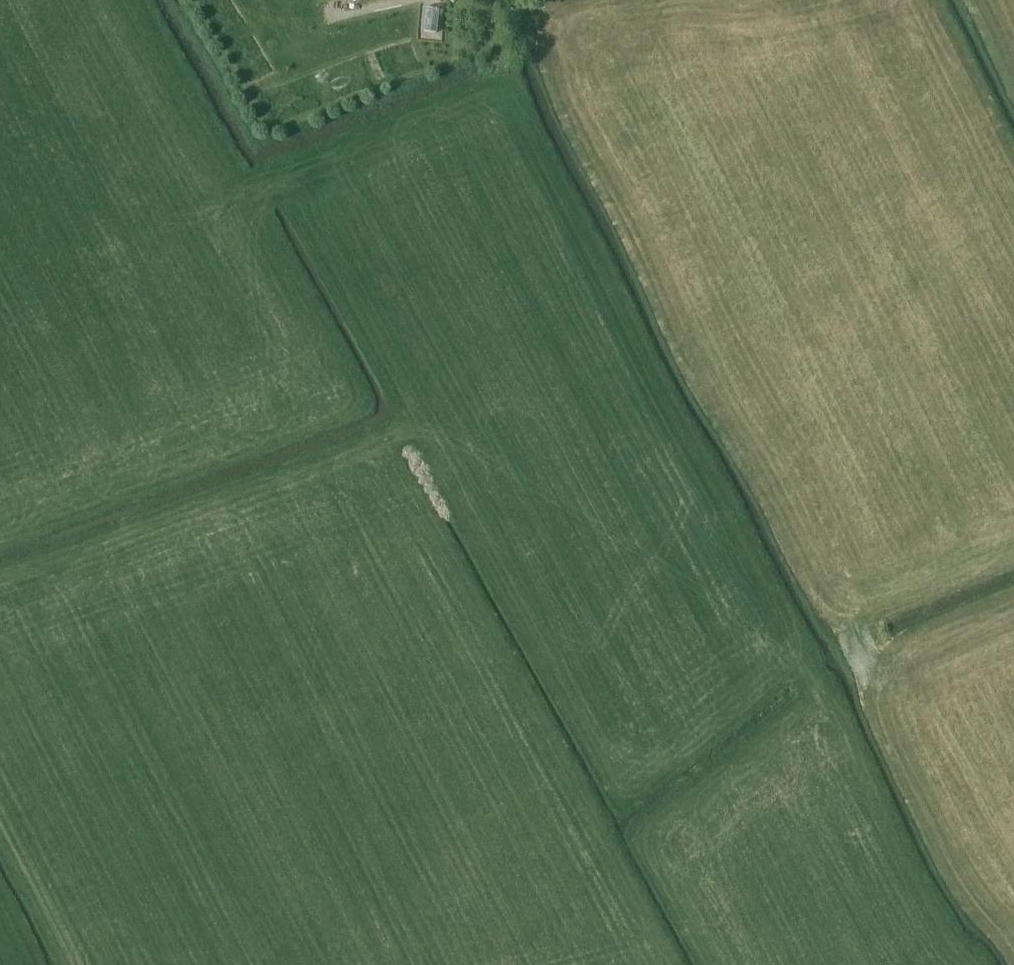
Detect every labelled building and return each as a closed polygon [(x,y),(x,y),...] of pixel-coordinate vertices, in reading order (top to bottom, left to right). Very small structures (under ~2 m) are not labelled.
[(443,35),(446,6),(431,5),(429,34),(443,35)]
